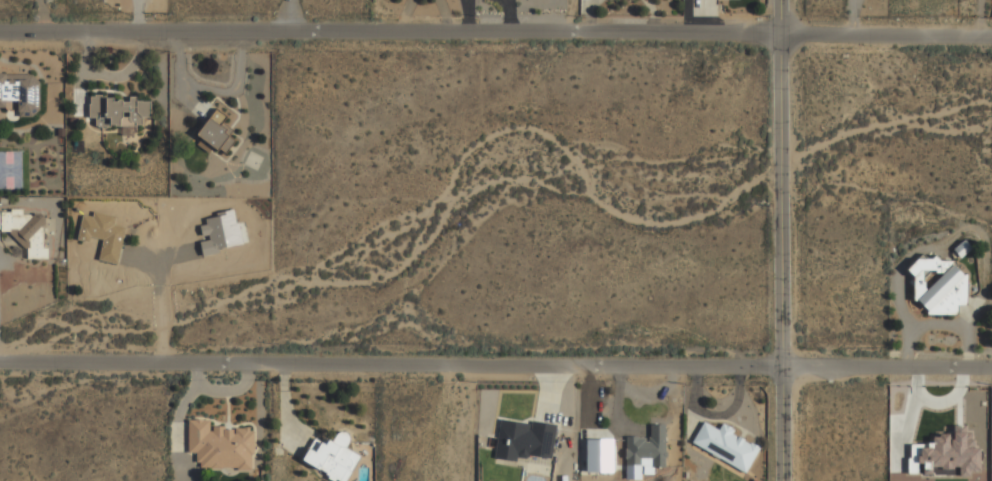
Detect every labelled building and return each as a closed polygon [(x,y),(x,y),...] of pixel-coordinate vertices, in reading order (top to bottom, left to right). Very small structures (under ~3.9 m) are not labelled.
[(18,107),(18,116),(40,116),(40,73),(0,73),(0,107),(18,107)] [(143,96),(89,95),(89,118),(96,118),(96,126),(122,126),(122,134),(134,135),(134,125),(143,125),(143,116),(151,116),(152,101),(142,101),(143,96)] [(212,154),(217,147),(226,153),(238,136),(222,124),(228,116),(217,108),(193,141),(212,154)] [(201,253),(242,246),(235,209),(215,213),(215,217),(205,219),(206,224),(199,225),(202,239),(199,240),(201,253)] [(126,226),(116,225),(117,216),(83,210),(78,239),(101,242),(98,260),(120,263),(126,226)] [(25,231),(24,258),(46,258),(46,211),(0,211),(0,231),(25,231)] [(953,249),(960,258),(972,248),(965,240),(953,249)] [(958,314),(958,304),(968,304),(968,274),(956,274),(956,258),(913,258),(913,303),(928,303),(928,314),(958,314)] [(552,461),(557,424),(500,416),(495,454),(552,461)] [(188,452),(198,452),(197,470),(255,470),(255,428),(210,428),(210,418),(188,418),(188,452)] [(747,472),(761,445),(722,426),(720,430),(703,422),(692,444),(747,472)] [(666,425),(651,425),(650,438),(627,437),(627,467),(666,468),(666,425)] [(908,474),(969,476),(969,470),(982,471),(982,449),(972,448),(972,432),(965,432),(965,426),(953,426),(953,435),(932,434),(932,444),(909,443),(908,474)] [(347,448),(353,436),(339,429),(334,441),(324,436),(317,449),(310,445),(302,462),(341,480),(348,480),(361,455),(347,448)] [(613,440),(586,439),(586,472),(613,472),(613,440)]
